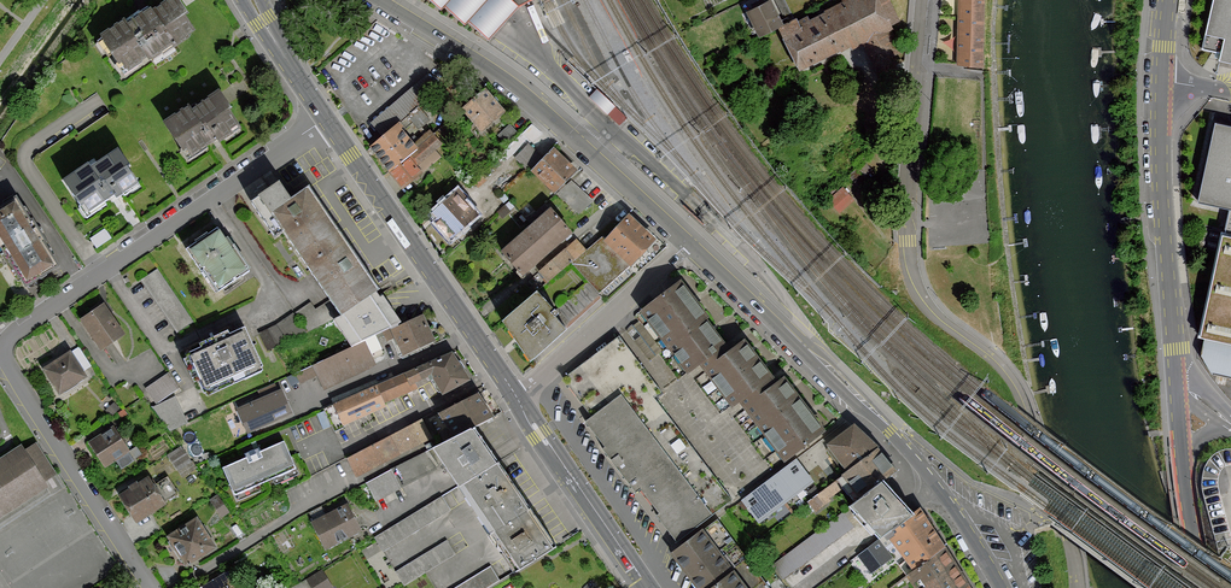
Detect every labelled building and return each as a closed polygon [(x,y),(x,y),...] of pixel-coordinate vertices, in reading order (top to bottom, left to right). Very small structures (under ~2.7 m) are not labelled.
[(99,36),(118,65),(122,62),(128,72),(171,45),(174,49),(189,39),(188,36),(194,32),(184,16),(185,15),(176,0),(168,0),(127,26),(124,20),(99,36)] [(441,11),(445,7),(464,24),(467,21),(489,40),(496,32),(509,16),(517,7),(528,2),(531,0),(429,0),(441,11)] [(746,11),(759,35),(778,25),(782,23),(771,0),(768,0),(746,11)] [(842,0),(808,18),(807,16),(797,21),(795,16),(782,23),(778,25),(800,68),(849,44),(851,49),(861,43),(871,63),(874,62),(878,70),(875,71),(882,84),(900,74),(893,61),(891,62),(888,56),(900,50),(889,29),(892,28),(890,23),(899,19),(889,0),(842,0)] [(983,0),(958,0),(957,17),(956,64),(981,64),(983,0)] [(1203,48),(1218,51),(1221,52),(1220,59),(1230,61),(1230,0),(1213,0),(1203,48)] [(372,123),(383,136),(418,106),(437,89),(426,76),(372,123)] [(461,109),(481,133),(505,112),(485,88),(461,109)] [(188,106),(162,123),(182,152),(186,149),(191,157),(215,141),(217,145),(219,144),(240,129),(228,112),(231,109),(224,99),(218,91),(191,110),(188,106)] [(371,147),(368,149),(403,188),(439,156),(435,151),(449,138),(440,128),(433,134),(429,130),(414,144),(403,131),(412,123),(418,130),(430,119),(418,106),(383,136),(371,147)] [(1215,122),(1198,199),(1228,206),(1200,334),(1205,335),(1201,353),(1210,371),(1230,376),(1230,125),(1215,122)] [(528,144),(515,158),(529,172),(531,170),(554,193),(576,170),(554,148),(543,159),(528,144)] [(86,163),(61,180),(86,216),(114,197),(115,196),(118,200),(124,196),(139,186),(126,167),(129,165),(117,147),(89,166),(86,163)] [(570,179),(556,194),(579,215),(593,201),(570,179)] [(279,183),(251,202),(274,237),(283,230),(298,252),(335,227),(309,187),(290,199),(279,183)] [(841,186),(828,197),(840,212),(853,200),(841,186)] [(431,222),(450,241),(477,215),(455,191),(432,213),(436,217),(431,222)] [(26,286),(59,266),(16,196),(4,203),(0,206),(0,244),(26,286)] [(549,209),(500,252),(522,276),(571,233),(549,209)] [(605,239),(629,265),(655,241),(630,215),(605,239)] [(377,290),(335,227),(298,252),(329,299),(339,315),(377,290)] [(217,228),(186,249),(200,271),(202,269),(218,291),(239,277),(237,275),(245,269),(217,228)] [(584,249),(570,262),(588,281),(599,293),(629,265),(605,239),(602,235),(585,250),(584,249)] [(574,238),(538,271),(539,272),(528,282),(538,292),(570,262),(584,249),(574,238)] [(157,268),(141,279),(176,331),(192,321),(157,268)] [(825,430),(811,412),(791,386),(784,377),(777,382),(773,377),(764,365),(751,348),(744,340),(730,350),(725,343),(713,328),(706,319),(709,317),(695,299),(680,280),(640,311),(689,374),(700,365),(732,407),(739,402),(784,461),(825,430)] [(588,281),(559,307),(574,323),(602,296),(599,293),(588,281)] [(385,301),(377,290),(339,315),(332,319),(352,346),(374,335),(400,322),(385,301)] [(537,292),(502,322),(529,361),(565,330),(554,317),(556,315),(537,292)] [(332,319),(339,315),(329,299),(315,310),(309,303),(295,312),(307,331),(332,319)] [(103,303),(79,319),(102,351),(125,334),(103,303)] [(276,324),(258,332),(267,350),(305,332),(292,313),(276,324)] [(434,340),(423,314),(401,324),(391,329),(403,355),(434,340)] [(185,354),(187,357),(184,359),(193,377),(195,375),(203,393),(206,391),(208,395),(262,370),(260,366),(262,365),(244,327),(228,335),(227,332),(201,344),(202,347),(185,354)] [(383,353),(374,335),(352,346),(296,372),(300,382),(316,374),(323,389),(375,365),(372,358),(383,353)] [(617,338),(563,379),(592,417),(587,421),(605,445),(602,447),(636,492),(640,488),(660,513),(657,515),(677,542),(732,500),(653,397),(659,392),(617,338)] [(70,350),(42,369),(59,394),(87,376),(83,370),(90,365),(78,347),(74,349),(71,352),(70,350)] [(466,382),(451,350),(323,408),(334,431),(342,427),(341,426),(385,406),(384,403),(418,387),(415,381),(431,374),(441,394),(466,382)] [(168,373),(146,388),(157,403),(178,388),(168,373)] [(237,409),(247,433),(292,414),(281,390),(278,391),(275,383),(258,391),(261,398),(237,409)] [(476,391),(440,415),(454,437),(473,425),(491,414),(476,391)] [(174,396),(152,407),(171,430),(187,422),(174,396)] [(119,408),(113,403),(105,412),(111,417),(119,408)] [(422,420),(347,458),(357,477),(432,439),(422,420)] [(854,423),(827,445),(847,470),(877,446),(854,423)] [(494,457),(473,425),(454,437),(436,449),(456,481),(494,457)] [(113,426),(88,442),(105,466),(115,460),(120,468),(132,460),(127,452),(129,451),(113,426)] [(246,457),(222,468),(231,490),(233,489),(236,494),(292,469),(290,465),(293,463),(283,441),(259,451),(258,448),(245,454),(246,457)] [(48,486),(45,481),(56,473),(36,442),(25,450),(21,444),(0,458),(0,518),(48,486)] [(181,445),(167,454),(182,477),(196,468),(181,445)] [(847,470),(808,502),(816,512),(830,500),(828,498),(843,486),(849,493),(854,489),(859,497),(889,473),(894,469),(877,446),(847,470)] [(426,452),(367,484),(377,501),(435,469),(426,452)] [(526,505),(494,457),(456,481),(488,530),(526,505)] [(813,482),(796,459),(768,480),(785,503),(813,482)] [(879,538),(916,509),(889,473),(859,497),(849,506),(856,513),(853,516),(871,535),(874,532),(879,538)] [(148,475),(118,494),(136,522),(164,504),(163,502),(177,493),(167,477),(154,485),(148,475)] [(785,503),(768,480),(741,499),(759,522),(785,503)] [(441,496),(375,537),(383,550),(450,509),(441,496)] [(346,503),(311,522),(325,549),(361,530),(346,503)] [(552,546),(526,505),(488,530),(514,571),(552,546)] [(916,509),(879,538),(861,553),(868,562),(893,542),(900,552),(933,529),(916,509)] [(843,512),(773,564),(783,578),(854,526),(843,512)] [(168,536),(186,565),(215,546),(197,518),(168,536)] [(670,552),(697,587),(710,587),(747,560),(717,520),(703,531),(701,528),(674,549),(670,552)] [(905,560),(939,537),(933,529),(900,552),(905,560)] [(968,582),(939,537),(905,560),(913,570),(906,574),(915,587),(961,587),(968,582)] [(447,540),(396,572),(404,585),(425,572),(455,553),(447,540)] [(710,587),(768,587),(747,560),(710,587)] [(490,566),(455,587),(485,587),(498,580),(490,566)] [(334,585),(324,567),(307,576),(314,587),(329,587),(334,585)] [(203,586),(204,587),(237,587),(226,571),(203,586)]
